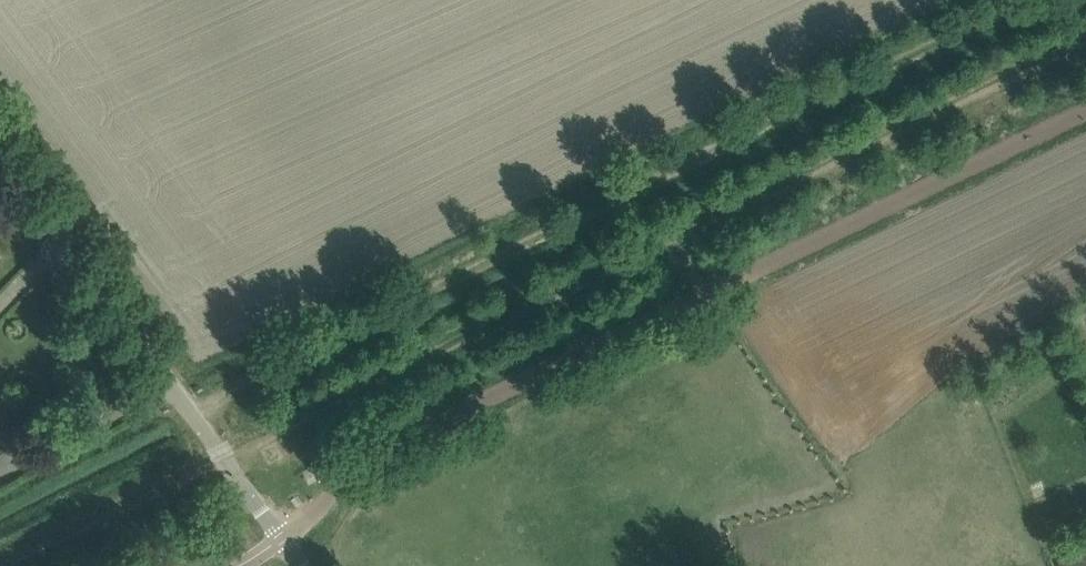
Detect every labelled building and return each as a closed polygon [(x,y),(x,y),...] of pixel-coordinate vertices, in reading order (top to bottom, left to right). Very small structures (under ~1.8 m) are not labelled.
[(1061,565),(1085,565),(1085,551),(1080,554),(1060,563),(1061,565)]
